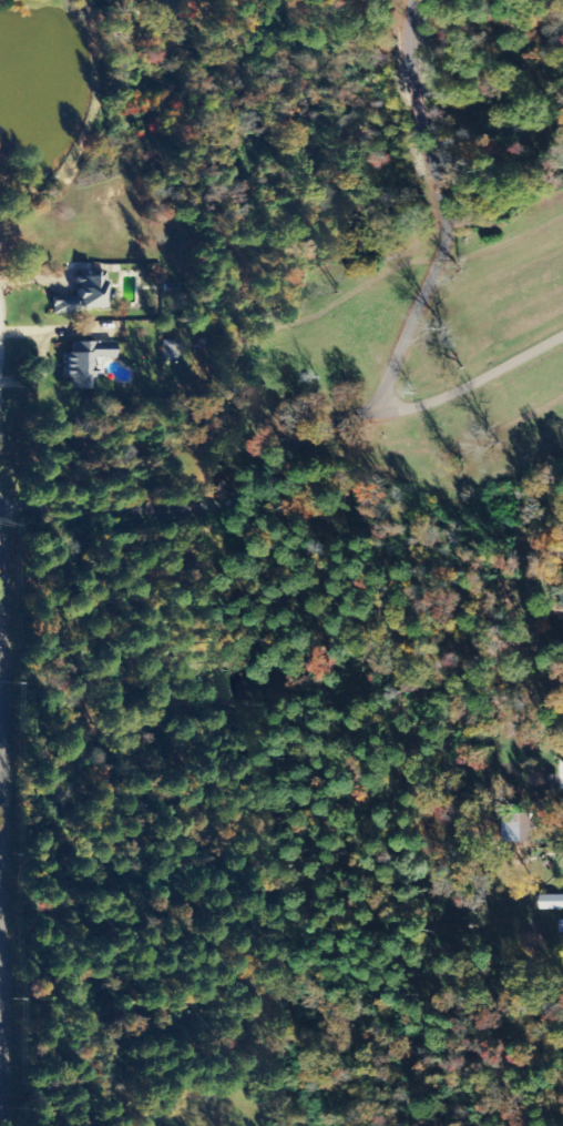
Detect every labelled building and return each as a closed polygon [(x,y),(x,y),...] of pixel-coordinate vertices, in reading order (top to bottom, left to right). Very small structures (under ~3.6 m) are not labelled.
[(103,308),(103,299),(108,299),(108,293),(104,293),(104,274),(76,274),(75,295),(51,295),(51,314),(77,314),(77,308),(103,308)] [(112,342),(69,342),(69,363),(61,363),(61,378),(71,378),(71,389),(94,389),(94,374),(99,374),(99,359),(112,359),(112,342)] [(534,814),(513,815),(513,844),(534,843),(534,814)] [(562,897),(541,896),(541,908),(562,909),(562,897)]
